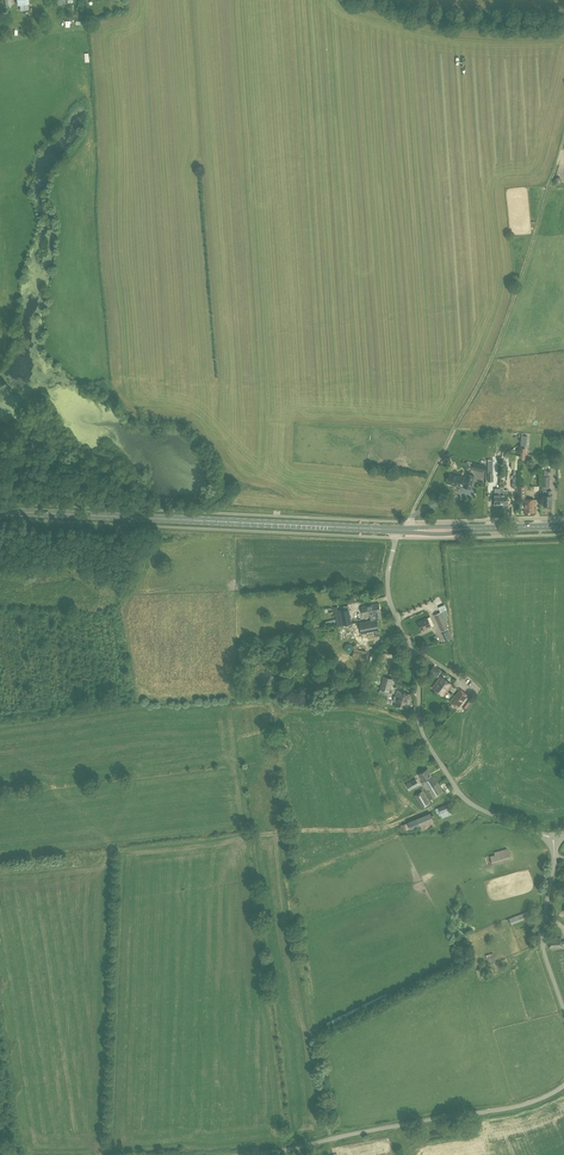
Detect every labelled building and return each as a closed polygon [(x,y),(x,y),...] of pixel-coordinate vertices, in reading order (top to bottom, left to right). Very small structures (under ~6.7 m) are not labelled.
[(512,455),(511,468),(514,468),(519,469),(519,456),(512,455)] [(485,465),(474,463),(472,469),(483,472),(485,465)] [(449,474),(447,483),(459,486),(460,484),(463,485),(463,486),(471,488),(474,476),(466,474),(465,478),(461,478),(462,477),(449,474)] [(500,494),(501,504),(507,504),(506,495),(508,494),(508,490),(504,490),(504,482),(500,482),(500,484),(500,489),(500,490),(500,494)] [(518,486),(517,497),(526,497),(525,486),(518,486)] [(552,490),(549,490),(544,490),(544,495),(543,495),(543,505),(551,505),(551,500),(552,500),(552,495),(552,490)] [(521,500),(520,501),(520,506),(522,508),(525,508),(525,512),(534,512),(534,499),(524,500),(521,500)] [(371,616),(371,620),(377,619),(382,618),(379,603),(361,606),(363,617),(371,616)] [(439,607),(441,612),(447,626),(449,625),(446,620),(448,619),(444,610),(447,609),(445,604),(439,607)] [(338,611),(335,612),(338,627),(344,625),(351,624),(352,624),(349,609),(338,611)] [(447,626),(441,612),(434,615),(441,632),(448,628),(447,626)] [(430,617),(418,622),(421,630),(427,627),(428,628),(431,626),(430,623),(433,622),(430,617)] [(377,619),(371,620),(359,622),(361,633),(375,631),(379,630),(377,619)] [(354,649),(354,648),(355,649),(354,651),(354,652),(355,653),(356,654),(356,655),(356,656),(356,658),(358,658),(364,659),(366,651),(358,649),(356,645),(354,646),(354,647),(353,646),(353,645),(352,644),(351,644),(350,643),(349,643),(348,643),(347,644),(346,644),(345,645),(345,646),(344,647),(344,648),(344,649),(345,650),(345,651),(346,652),(347,652),(347,653),(348,653),(349,653),(350,653),(351,652),(352,652),(353,651),(354,650),(354,649)] [(430,671),(436,675),(440,669),(433,665),(430,671)] [(380,689),(390,691),(393,679),(384,676),(380,689)] [(432,688),(443,696),(452,684),(441,676),(432,688)] [(450,702),(458,708),(468,695),(460,688),(450,702)] [(394,705),(407,709),(411,695),(398,690),(396,697),(397,697),(394,705)] [(463,708),(466,710),(473,699),(471,698),(463,708)] [(432,776),(428,769),(419,774),(423,782),(422,782),(432,798),(443,792),(433,776),(432,776)] [(406,784),(410,790),(419,784),(416,778),(406,784)] [(414,795),(422,808),(431,802),(424,790),(414,795)] [(436,809),(437,814),(441,813),(442,816),(451,813),(450,809),(454,807),(452,803),(436,809)] [(408,823),(410,829),(419,826),(433,820),(431,813),(408,822),(408,823)] [(435,825),(433,820),(419,826),(421,830),(435,825)] [(410,829),(408,823),(401,825),(404,831),(410,829)] [(491,856),(492,862),(510,858),(508,851),(491,856)] [(509,918),(511,925),(528,918),(526,912),(509,918)] [(561,948),(561,940),(561,938),(549,938),(550,949),(561,948)]
